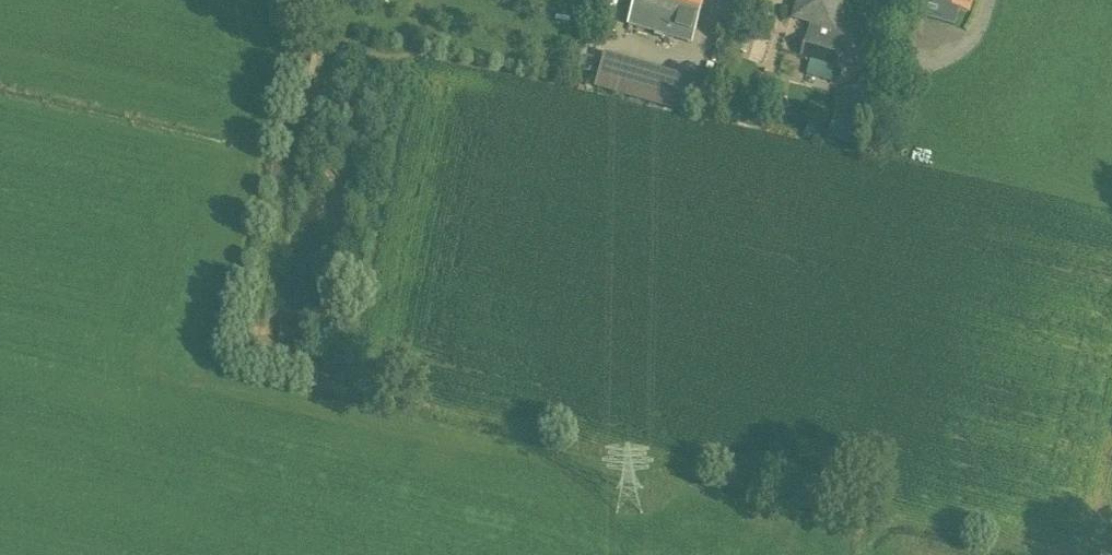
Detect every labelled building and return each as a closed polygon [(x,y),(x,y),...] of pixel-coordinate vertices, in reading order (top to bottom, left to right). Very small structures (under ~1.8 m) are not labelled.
[(705,0),(634,0),(627,28),(692,46),(705,0)] [(847,33),(832,28),(840,0),(798,0),(792,21),(810,26),(800,57),(836,68),(847,33)] [(974,0),(946,0),(945,5),(928,0),(920,0),(916,15),(955,26),(959,11),(970,14),(974,0)] [(587,35),(602,40),(608,25),(593,20),(587,35)] [(852,148),(861,123),(835,114),(827,140),(852,148)]
